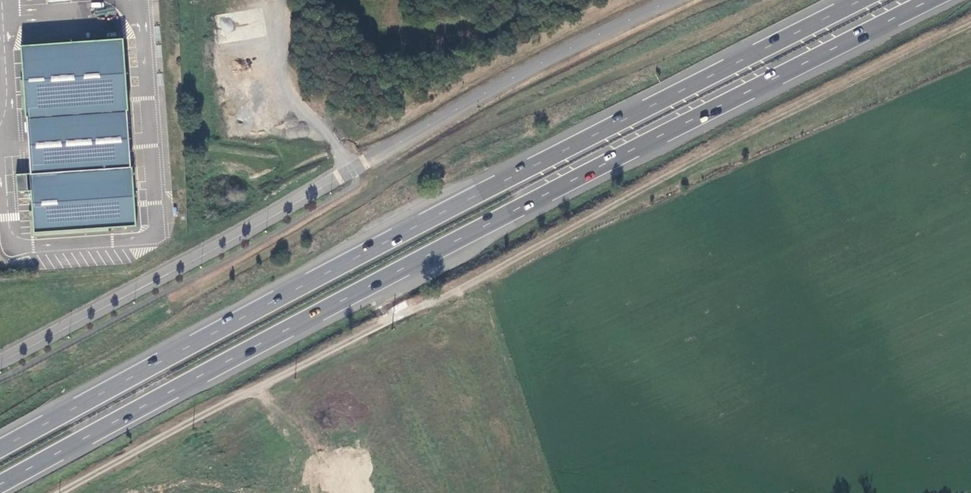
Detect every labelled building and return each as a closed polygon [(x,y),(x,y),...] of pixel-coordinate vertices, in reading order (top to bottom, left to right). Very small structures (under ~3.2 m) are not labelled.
[(119,42),(18,49),(23,119),(124,112),(119,42)] [(27,176),(128,169),(124,112),(23,119),(27,176)] [(27,176),(31,235),(133,227),(128,169),(27,176)]
